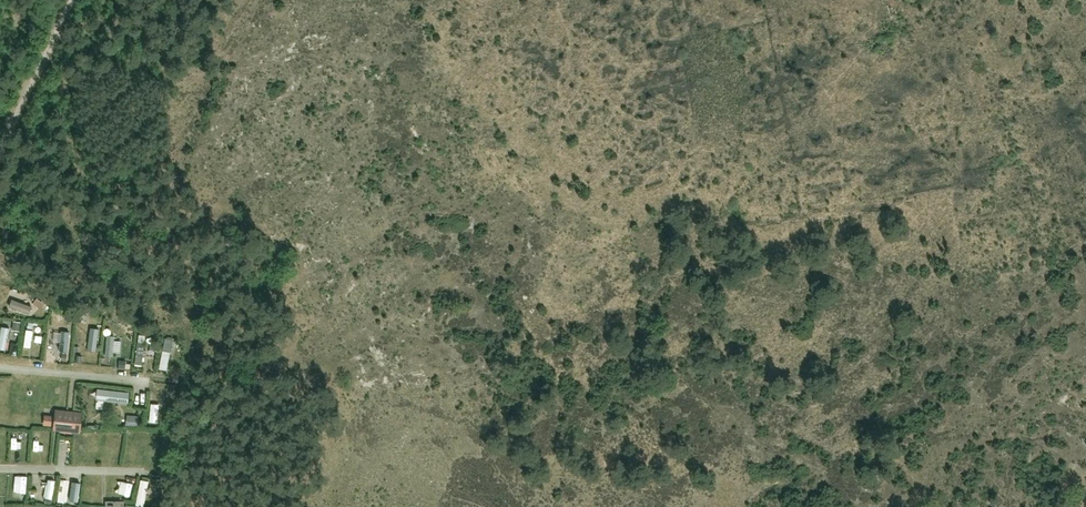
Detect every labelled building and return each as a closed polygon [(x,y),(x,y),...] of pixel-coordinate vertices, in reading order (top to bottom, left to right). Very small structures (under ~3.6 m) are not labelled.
[(8,350),(13,327),(5,326),(0,349),(8,350)] [(123,359),(124,337),(109,337),(109,358),(123,359)] [(165,353),(163,372),(172,372),(174,353),(165,353)] [(107,405),(133,405),(133,395),(100,394),(100,401),(107,401),(107,405)] [(160,428),(163,407),(155,406),(152,426),(160,428)] [(76,428),(76,422),(56,419),(56,425),(76,428)] [(133,441),(129,467),(138,468),(141,442),(133,441)] [(74,477),(73,500),(84,500),(84,478),(74,477)] [(58,493),(58,480),(46,481),(47,493),(58,493)] [(140,506),(149,506),(154,484),(145,482),(140,506)] [(96,496),(99,488),(91,484),(88,492),(96,496)]
